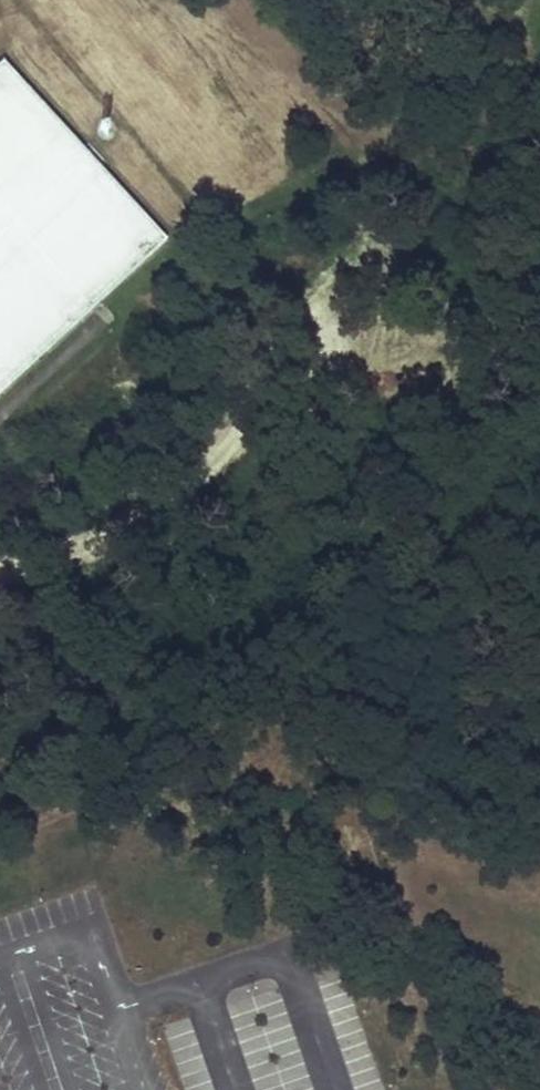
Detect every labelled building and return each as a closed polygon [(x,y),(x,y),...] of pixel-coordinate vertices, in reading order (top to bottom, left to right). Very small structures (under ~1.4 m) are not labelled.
[(167,239),(4,61),(0,65),(0,393),(167,239)]
